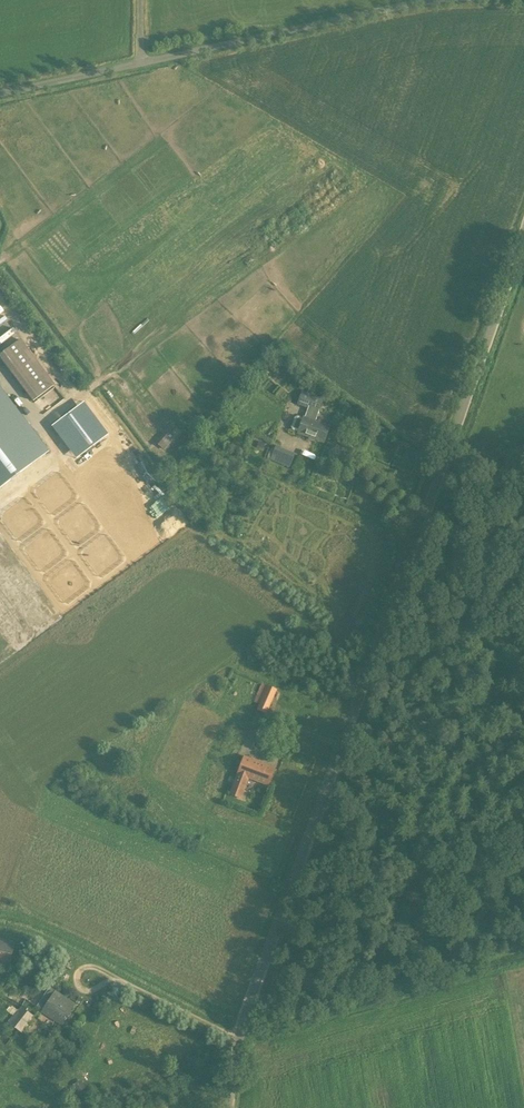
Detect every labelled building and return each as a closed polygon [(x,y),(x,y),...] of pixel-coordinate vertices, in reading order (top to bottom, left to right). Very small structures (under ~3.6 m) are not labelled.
[(20,340),(0,355),(0,358),(33,401),(54,385),(20,340)] [(27,427),(0,391),(0,447),(27,427)] [(297,404),(318,412),(323,398),(301,391),(297,404)] [(303,417),(303,418),(297,416),(294,418),(291,427),(292,430),(298,432),(298,434),(324,442),(329,426),(303,417)] [(164,450),(181,431),(172,424),(155,443),(164,450)] [(273,449),(270,460),(290,466),(293,455),(273,449)] [(266,714),(277,690),(263,683),(254,702),(259,704),(257,710),(266,714)] [(271,739),(262,735),(257,746),(266,750),(271,739)] [(243,758),(237,774),(236,774),(232,786),(230,786),(228,790),(230,790),(229,795),(241,799),(249,778),(269,785),(274,769),(243,758)] [(7,965),(13,946),(0,942),(0,963),(7,965)] [(42,1012),(61,1025),(75,1003),(56,991),(42,1012)] [(22,1033),(35,1017),(21,1006),(8,1022),(22,1033)]
